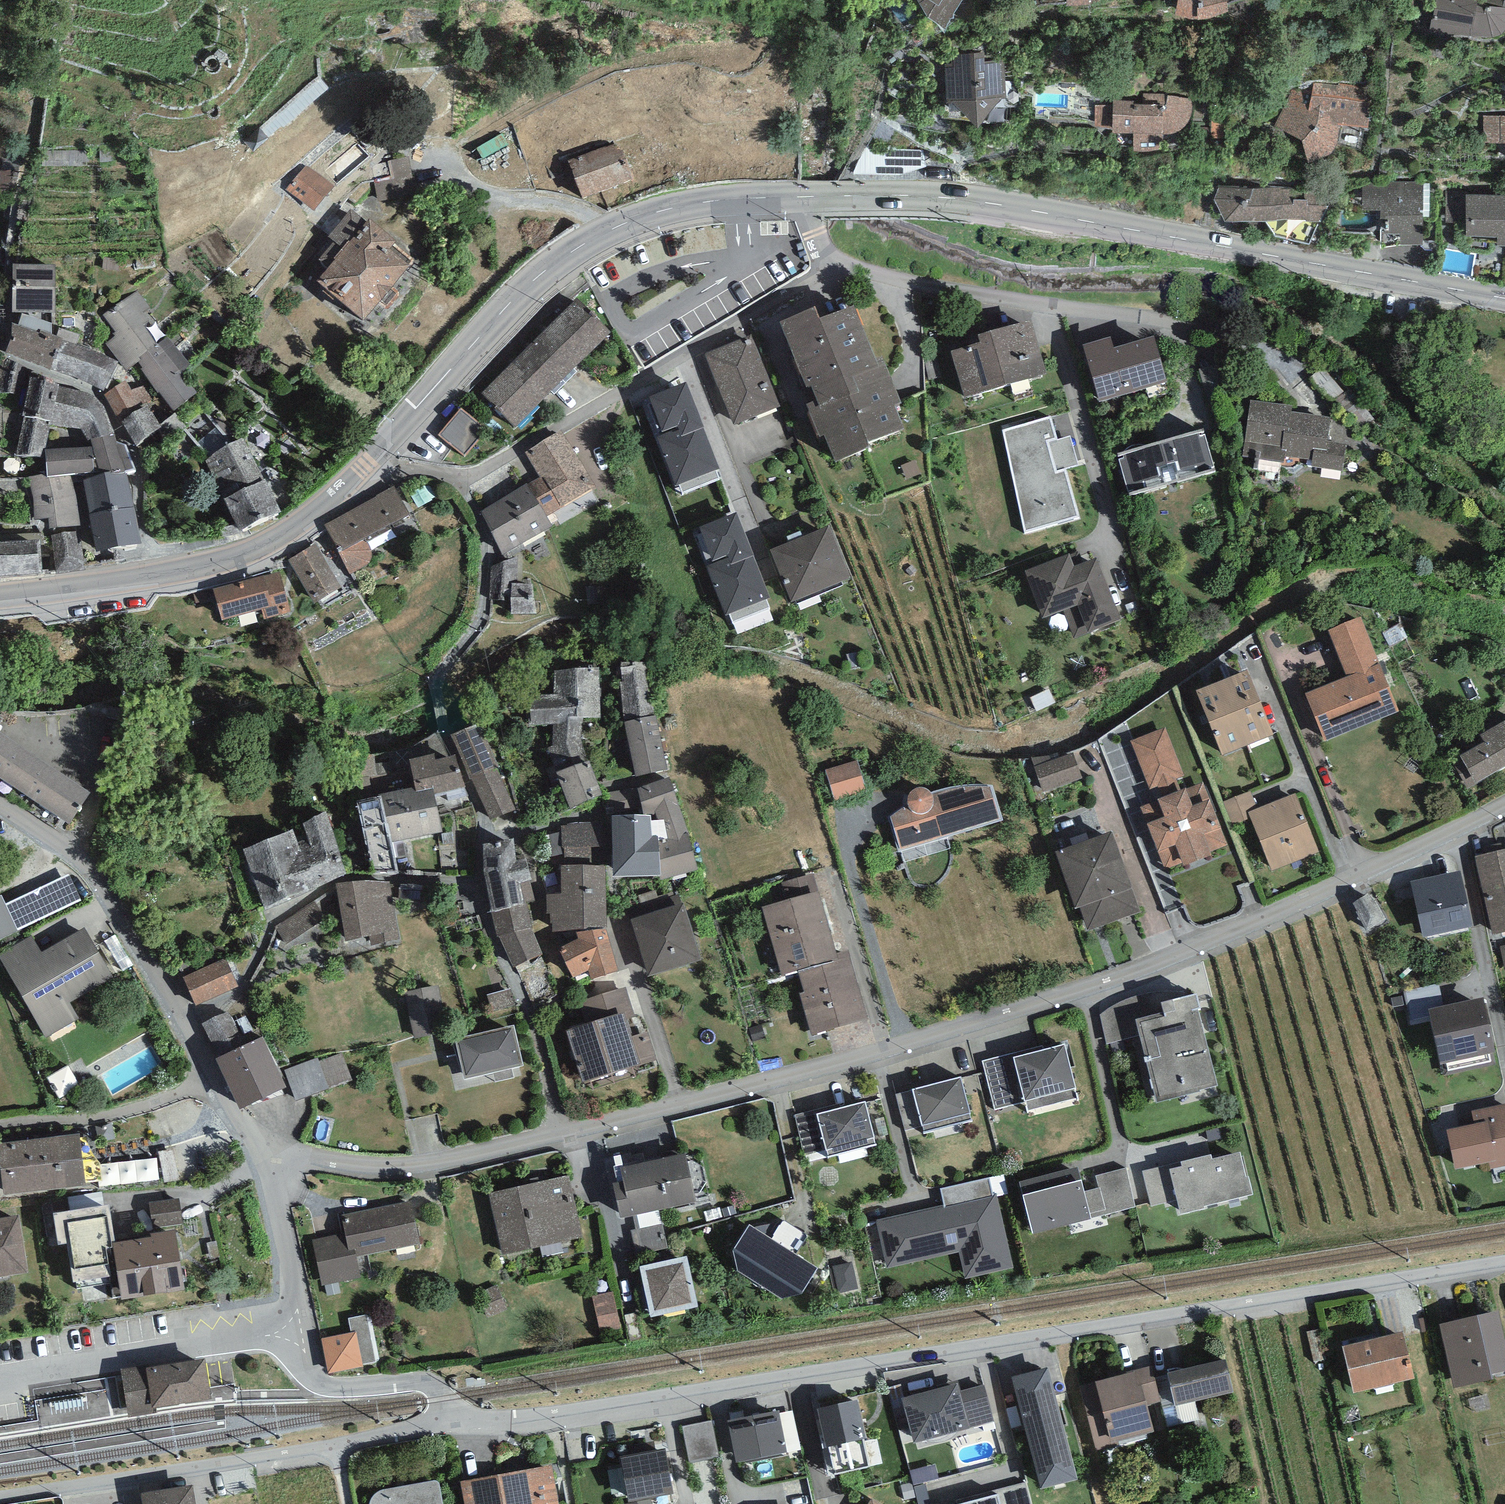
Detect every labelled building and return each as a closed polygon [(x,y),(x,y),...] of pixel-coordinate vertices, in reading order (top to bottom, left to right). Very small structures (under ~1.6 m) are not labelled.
[(945,33),(950,19),(954,18),(953,15),(963,0),(917,0),(927,18),(937,24),(945,33)] [(1175,15),(1191,19),(1198,20),(1209,20),(1228,12),(1227,0),(1178,0),(1175,15)] [(1429,30),(1472,37),(1490,37),(1496,37),(1502,34),(1504,31),(1504,0),(1436,0),(1429,30)] [(946,100),(978,128),(1002,99),(1007,99),(1005,60),(984,61),(984,52),(951,56),(951,65),(945,65),(946,100)] [(1341,125),(1368,128),(1369,128),(1369,94),(1359,88),(1351,85),(1339,84),(1339,85),(1313,83),(1311,93),(1295,86),(1273,128),(1302,140),(1308,163),(1332,153),(1338,142),(1341,125)] [(1113,128),(1113,133),(1133,134),(1134,151),(1141,151),(1148,151),(1156,150),(1162,148),(1163,135),(1168,135),(1176,133),(1180,130),(1186,126),(1189,121),(1192,114),(1193,108),(1193,103),(1192,99),(1167,96),(1164,94),(1143,94),(1143,104),(1134,104),(1134,101),(1113,101),(1113,105),(1113,128)] [(1095,128),(1113,128),(1113,105),(1095,105),(1095,128)] [(1483,142),(1504,143),(1504,116),(1483,116),(1483,142)] [(269,138),(260,128),(245,142),(254,152),(269,138)] [(617,148),(569,166),(582,202),(631,184),(617,148)] [(853,172),(854,174),(904,175),(926,166),(924,150),(866,148),(853,172)] [(409,157),(388,161),(391,177),(374,180),(378,203),(416,196),(409,157)] [(334,187),(307,164),(287,188),(315,210),(334,187)] [(1380,245),(1424,245),(1423,182),(1362,182),(1363,211),(1380,210),(1380,245)] [(1214,199),(1225,222),(1267,222),(1276,236),(1309,244),(1329,206),(1317,186),(1219,186),(1214,199)] [(1466,223),(1465,194),(1465,191),(1445,191),(1446,223),(1466,223)] [(1504,247),(1504,194),(1465,194),(1466,223),(1466,237),(1497,237),(1497,247),(1504,247)] [(328,268),(317,281),(364,321),(379,303),(387,309),(401,293),(393,286),(413,263),(392,246),(396,241),(369,218),(366,222),(351,209),(328,237),(334,242),(318,260),(328,268)] [(13,264),(12,312),(55,312),(55,265),(13,264)] [(138,290),(103,315),(115,332),(113,333),(115,337),(106,343),(126,371),(138,363),(141,361),(139,358),(157,344),(144,326),(153,319),(147,310),(150,308),(138,290)] [(576,298),(481,393),(515,427),(610,332),(576,298)] [(870,447),(868,442),(903,428),(893,404),(900,402),(883,356),(875,359),(854,305),(820,318),(816,307),(779,322),(811,402),(805,404),(818,438),(825,435),(835,461),(870,447)] [(12,338),(5,353),(50,369),(62,339),(52,334),(52,323),(22,313),(18,325),(12,323),(12,338)] [(1031,320),(979,335),(981,343),(951,351),(964,397),(1047,374),(1031,320)] [(751,335),(704,354),(733,425),(780,407),(751,335)] [(1111,336),(1082,344),(1098,402),(1167,383),(1154,335),(1114,346),(1111,336)] [(181,372),(190,365),(167,336),(157,344),(139,358),(141,361),(138,363),(142,368),(141,369),(174,411),(197,393),(181,372)] [(62,339),(50,369),(105,391),(117,361),(62,339)] [(0,356),(0,393),(14,395),(22,366),(0,356)] [(59,386),(59,383),(30,377),(22,415),(24,416),(51,421),(59,386)] [(126,380),(103,394),(121,424),(123,423),(136,444),(162,428),(146,402),(151,398),(142,384),(132,390),(126,380)] [(686,382),(648,397),(663,436),(657,438),(675,486),(679,484),(682,493),(719,479),(716,470),(719,469),(686,382)] [(79,391),(59,386),(51,421),(50,424),(81,429),(88,440),(91,439),(114,432),(106,409),(103,404),(98,399),(93,395),(87,393),(79,391)] [(1295,406),(1250,399),(1242,457),(1283,463),(1284,455),(1313,460),(1312,467),(1343,471),(1346,444),(1329,442),(1333,417),(1294,412),(1295,406)] [(461,408),(439,434),(464,456),(486,429),(461,408)] [(1024,534),(1080,519),(1066,469),(1078,466),(1071,436),(1058,439),(1051,415),(1003,430),(1024,534)] [(51,421),(24,416),(16,456),(45,457),(45,449),(50,424),(51,421)] [(596,486),(579,457),(562,430),(525,452),(539,477),(527,483),(546,516),(565,506),(564,505),(596,486)] [(1203,431),(1118,455),(1129,496),(1214,471),(1203,431)] [(117,442),(114,432),(91,439),(100,475),(111,471),(113,475),(126,472),(134,470),(125,444),(117,442)] [(243,437),(205,460),(241,532),(282,511),(243,437)] [(92,447),(45,449),(45,457),(47,474),(47,477),(80,473),(94,472),(92,447)] [(141,543),(126,472),(113,475),(111,471),(100,475),(83,480),(96,552),(141,543)] [(34,520),(48,518),(49,529),(85,525),(80,473),(47,477),(47,474),(28,477),(34,496),(34,520)] [(546,516),(527,483),(479,511),(503,555),(552,527),(546,516)] [(377,497),(324,524),(338,547),(336,548),(350,574),(368,564),(370,560),(371,556),(371,552),(370,547),(369,544),(367,542),(405,521),(403,518),(410,514),(394,486),(376,496),(377,497)] [(736,513),(700,527),(714,564),(706,567),(725,615),(770,598),(736,513)] [(830,525),(770,550),(792,602),(851,576),(830,525)] [(76,532),(51,535),(56,574),(85,571),(81,543),(77,543),(76,532)] [(42,574),(40,540),(0,542),(0,576),(42,574)] [(316,544),(288,560),(313,603),(341,587),(316,544)] [(1069,554),(1025,571),(1043,618),(1063,611),(1074,638),(1121,620),(1096,557),(1074,566),(1069,554)] [(517,558),(491,569),(489,607),(511,607),(510,617),(535,617),(531,580),(518,579),(517,558)] [(280,572),(213,589),(221,620),(262,610),(264,620),(290,613),(280,572)] [(1361,617),(1328,630),(1347,677),(1306,693),(1324,741),(1399,712),(1361,617)] [(650,662),(621,662),(624,721),(654,715),(650,662)] [(598,667),(554,670),(553,694),(531,694),(531,726),(553,724),(552,747),(548,749),(555,772),(588,760),(581,738),(584,718),(600,717),(598,667)] [(1196,691),(1209,722),(1260,701),(1247,670),(1196,691)] [(1260,701),(1209,722),(1222,755),(1274,735),(1260,701)] [(654,715),(624,721),(636,776),(667,769),(654,715)] [(1481,734),(1485,742),(1452,760),(1467,787),(1475,783),(1504,766),(1504,720),(1481,734)] [(490,820),(515,809),(496,768),(498,767),(479,723),(450,735),(470,780),(472,779),(490,820)] [(1169,730),(1133,743),(1150,790),(1186,777),(1169,730)] [(0,733),(0,778),(10,784),(31,753),(0,733)] [(1049,756),(1030,757),(1043,793),(1082,778),(1073,752),(1060,757),(1058,753),(1049,756)] [(90,793),(31,753),(10,784),(69,824),(90,793)] [(434,754),(409,759),(415,787),(416,792),(433,788),(434,794),(465,787),(456,755),(435,760),(434,754)] [(555,772),(569,808),(601,796),(588,760),(555,772)] [(858,760),(825,769),(833,798),(866,789),(858,760)] [(670,778),(637,787),(643,815),(651,815),(656,814),(664,839),(659,839),(659,876),(661,881),(697,871),(691,837),(670,778)] [(1203,782),(1158,799),(1159,801),(1142,807),(1165,870),(1183,863),(1184,866),(1212,855),(1210,852),(1227,845),(1203,782)] [(1003,819),(992,786),(981,785),(968,785),(957,787),(948,788),(938,791),(932,793),(929,790),(925,788),(922,788),(918,788),(913,790),(910,793),(908,798),(908,804),(889,817),(899,850),(1000,820),(1003,819)] [(381,796),(391,842),(442,831),(434,794),(433,788),(416,792),(415,787),(381,794),(381,796)] [(1251,791),(1223,801),(1231,824),(1250,818),(1248,812),(1257,808),(1251,791)] [(1319,852),(1295,793),(1257,808),(1248,812),(1250,818),(1272,871),(1319,852)] [(381,796),(357,801),(358,803),(373,874),(398,873),(391,842),(381,796)] [(293,829),(243,849),(266,910),(346,874),(327,811),(293,829)] [(643,815),(613,815),(613,822),(613,846),(613,876),(659,876),(659,839),(659,836),(651,836),(651,815),(643,815)] [(613,822),(561,822),(561,832),(561,847),(565,847),(565,865),(591,865),(592,846),(613,846),(613,822)] [(561,832),(538,838),(545,859),(562,854),(561,847),(561,832)] [(1111,832),(1055,852),(1075,908),(1079,906),(1088,930),(1139,912),(1111,832)] [(513,840),(483,845),(482,871),(497,936),(499,935),(514,967),(516,966),(540,954),(542,953),(533,929),(528,904),(535,902),(529,881),(532,880),(525,855),(516,856),(513,840)] [(1475,856),(1492,934),(1504,931),(1504,849),(1475,856)] [(565,865),(562,866),(562,894),(546,894),(547,932),(607,927),(604,865),(591,865),(565,865)] [(1460,870),(1411,881),(1423,938),(1473,927),(1460,870)] [(0,896),(0,940),(82,901),(69,875),(6,905),(2,895),(0,896)] [(364,880),(336,884),(345,941),(370,936),(371,946),(401,940),(392,883),(364,880)] [(1367,932),(1394,920),(1381,888),(1353,900),(1367,932)] [(818,890),(761,907),(782,975),(798,970),(838,958),(837,953),(818,890)] [(316,902),(276,926),(286,950),(311,942),(330,927),(316,902)] [(683,903),(631,919),(648,976),(700,960),(683,903)] [(0,954),(0,958),(46,1038),(80,1019),(70,1002),(114,978),(85,927),(41,952),(32,936),(0,954)] [(607,929),(577,933),(578,938),(559,948),(574,978),(588,970),(592,979),(619,971),(607,929)] [(848,950),(837,953),(838,958),(798,970),(804,992),(800,993),(812,1036),(868,1019),(848,950)] [(548,971),(540,954),(516,966),(531,1004),(554,995),(544,974),(548,971)] [(226,957),(182,977),(196,1007),(239,987),(226,957)] [(436,984),(403,992),(415,1038),(448,1029),(436,984)] [(576,1002),(583,1025),(623,1012),(626,1020),(635,1017),(626,987),(576,1002)] [(1197,994),(1162,1003),(1164,1012),(1135,1019),(1157,1104),(1200,1093),(1199,1090),(1217,1086),(1198,1009),(1201,1008),(1197,994)] [(1483,997),(1428,1009),(1440,1064),(1495,1052),(1483,997)] [(1127,1003),(1104,1010),(1113,1043),(1136,1037),(1127,1003)] [(583,1025),(567,1030),(583,1083),(657,1060),(648,1032),(631,1037),(626,1020),(623,1012),(583,1025)] [(226,1013),(202,1024),(218,1057),(242,1046),(226,1013)] [(514,1025),(455,1039),(465,1079),(523,1066),(514,1025)] [(218,1057),(216,1058),(239,1109),(287,1087),(263,1036),(242,1046),(218,1057)] [(1042,1045),(982,1061),(995,1109),(1025,1102),(1028,1112),(1078,1099),(1064,1044),(1044,1050),(1042,1045)] [(319,1060),(285,1072),(296,1104),(353,1083),(342,1054),(319,1062),(319,1060)] [(961,1077),(912,1090),(922,1126),(924,1133),(972,1120),(961,1077)] [(905,1131),(922,1126),(912,1090),(895,1094),(905,1131)] [(865,1101),(817,1114),(826,1150),(828,1157),(876,1145),(865,1101)] [(1471,1111),(1474,1124),(1447,1130),(1455,1170),(1489,1162),(1490,1169),(1504,1166),(1504,1103),(1471,1111)] [(816,1109),(794,1115),(804,1156),(826,1150),(817,1114),(816,1109)] [(0,1144),(0,1169),(3,1195),(85,1186),(80,1135),(0,1144)] [(1211,1154),(1142,1170),(1151,1206),(1177,1200),(1180,1214),(1204,1208),(1204,1207),(1253,1195),(1249,1176),(1246,1177),(1240,1152),(1212,1159),(1211,1154)] [(685,1153),(619,1167),(622,1182),(613,1184),(621,1218),(696,1202),(685,1153)] [(156,1158),(118,1161),(119,1182),(158,1179),(156,1158)] [(1077,1167),(1020,1181),(1032,1233),(1136,1208),(1126,1169),(1096,1176),(1099,1189),(1084,1193),(1077,1167)] [(569,1176),(488,1193),(502,1255),(583,1237),(569,1176)] [(988,1178),(941,1188),(944,1205),(945,1208),(993,1198),(988,1178)] [(944,1205),(876,1220),(886,1268),(959,1252),(965,1279),(1013,1268),(997,1197),(993,1198),(945,1208),(944,1205)] [(149,1202),(152,1227),(183,1223),(180,1199),(149,1202)] [(413,1201),(341,1214),(345,1234),(349,1252),(354,1250),(356,1256),(421,1244),(413,1201)] [(115,1242),(110,1204),(53,1213),(58,1245),(67,1244),(73,1282),(110,1277),(106,1249),(114,1248),(113,1242),(115,1242)] [(0,1218),(0,1277),(29,1272),(19,1215),(0,1218)] [(818,1268),(750,1225),(733,1251),(737,1271),(782,1300),(803,1293),(818,1268)] [(115,1242),(113,1242),(114,1248),(121,1299),(185,1290),(176,1229),(149,1233),(150,1236),(115,1242)] [(354,1250),(349,1252),(345,1234),(312,1241),(322,1286),(360,1278),(356,1256),(354,1250)] [(686,1257),(640,1267),(651,1317),(697,1306),(686,1257)] [(852,1263),(833,1267),(839,1294),(858,1289),(852,1263)] [(622,1291),(600,1293),(603,1328),(625,1326),(622,1291)] [(1439,1324),(1454,1388),(1493,1379),(1492,1374),(1504,1371),(1504,1341),(1498,1310),(1439,1324)] [(367,1315),(348,1319),(351,1333),(321,1339),(328,1374),(363,1367),(363,1364),(375,1361),(367,1315)] [(1403,1332),(1342,1347),(1354,1393),(1414,1378),(1403,1332)] [(204,1358),(121,1370),(128,1408),(211,1399),(204,1358)] [(1225,1359),(1168,1373),(1175,1406),(1233,1392),(1225,1359)] [(1126,1374),(1095,1381),(1080,1385),(1096,1450),(1119,1445),(1118,1441),(1154,1432),(1147,1406),(1162,1402),(1153,1365),(1126,1372),(1126,1374)] [(1048,1367),(1011,1376),(1040,1489),(1077,1480),(1048,1367)] [(902,1398),(914,1443),(969,1428),(959,1391),(957,1383),(902,1398)] [(984,1384),(959,1391),(969,1428),(994,1422),(984,1384)] [(868,1466),(862,1439),(866,1438),(857,1399),(817,1409),(826,1447),(828,1447),(835,1474),(868,1466)] [(778,1410),(727,1421),(736,1463),(787,1452),(778,1410)] [(718,1419),(688,1424),(695,1461),(724,1456),(718,1419)] [(666,1449),(621,1458),(629,1503),(673,1494),(666,1449)] [(461,1482),(465,1503),(559,1503),(552,1465),(461,1482)] [(439,1485),(438,1482),(433,1481),(383,1490),(378,1492),(373,1497),(370,1501),(369,1503),(442,1503),(439,1485)] [(1026,1482),(956,1500),(958,1503),(1031,1503),(1026,1482)] [(141,1493),(143,1503),(196,1503),(193,1485),(141,1493)]
